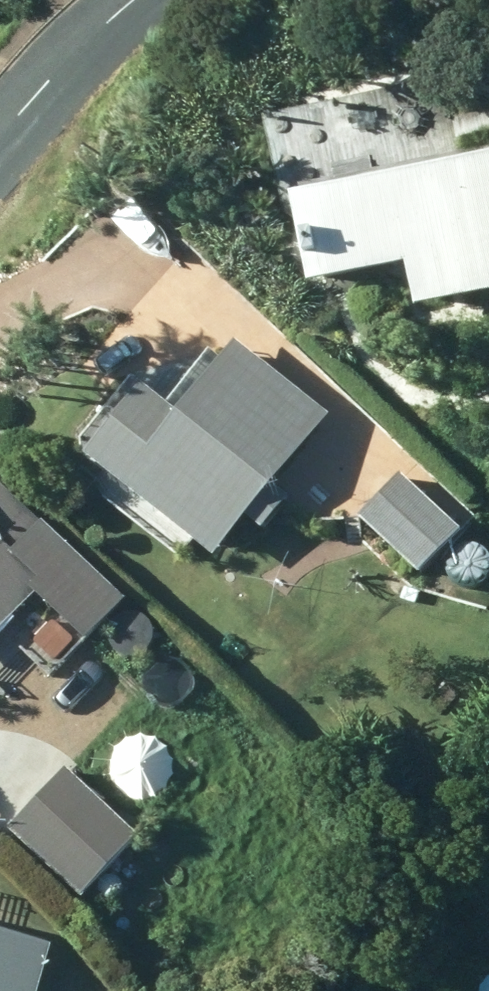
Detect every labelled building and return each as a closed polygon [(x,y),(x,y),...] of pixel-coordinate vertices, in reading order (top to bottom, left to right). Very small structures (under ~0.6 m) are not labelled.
[(289,191),(306,280),(403,261),(411,303),(488,287),(488,149),(289,191)] [(83,451),(213,556),(245,515),(261,529),(286,497),(271,485),(327,413),(233,339),(175,413),(138,383),(83,451)] [(459,529),(399,474),(359,518),(419,572),(459,529)] [(35,589),(83,638),(121,601),(0,477),(0,625),(35,589)] [(80,895),(138,834),(65,764),(6,825),(80,895)] [(44,953),(0,941),(0,990),(33,990),(44,953)]
